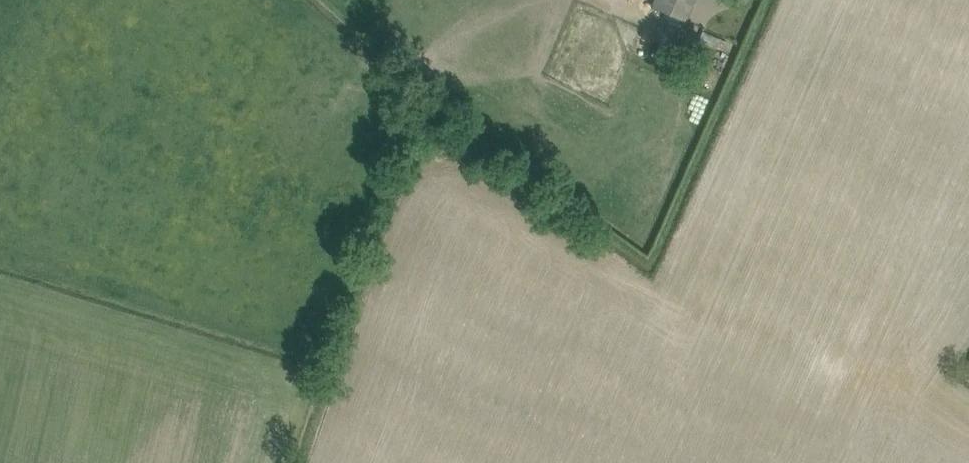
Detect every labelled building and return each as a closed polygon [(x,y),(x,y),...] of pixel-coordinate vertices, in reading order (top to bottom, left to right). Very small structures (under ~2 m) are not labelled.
[(652,8),(687,23),(697,0),(655,0),(652,8)]
